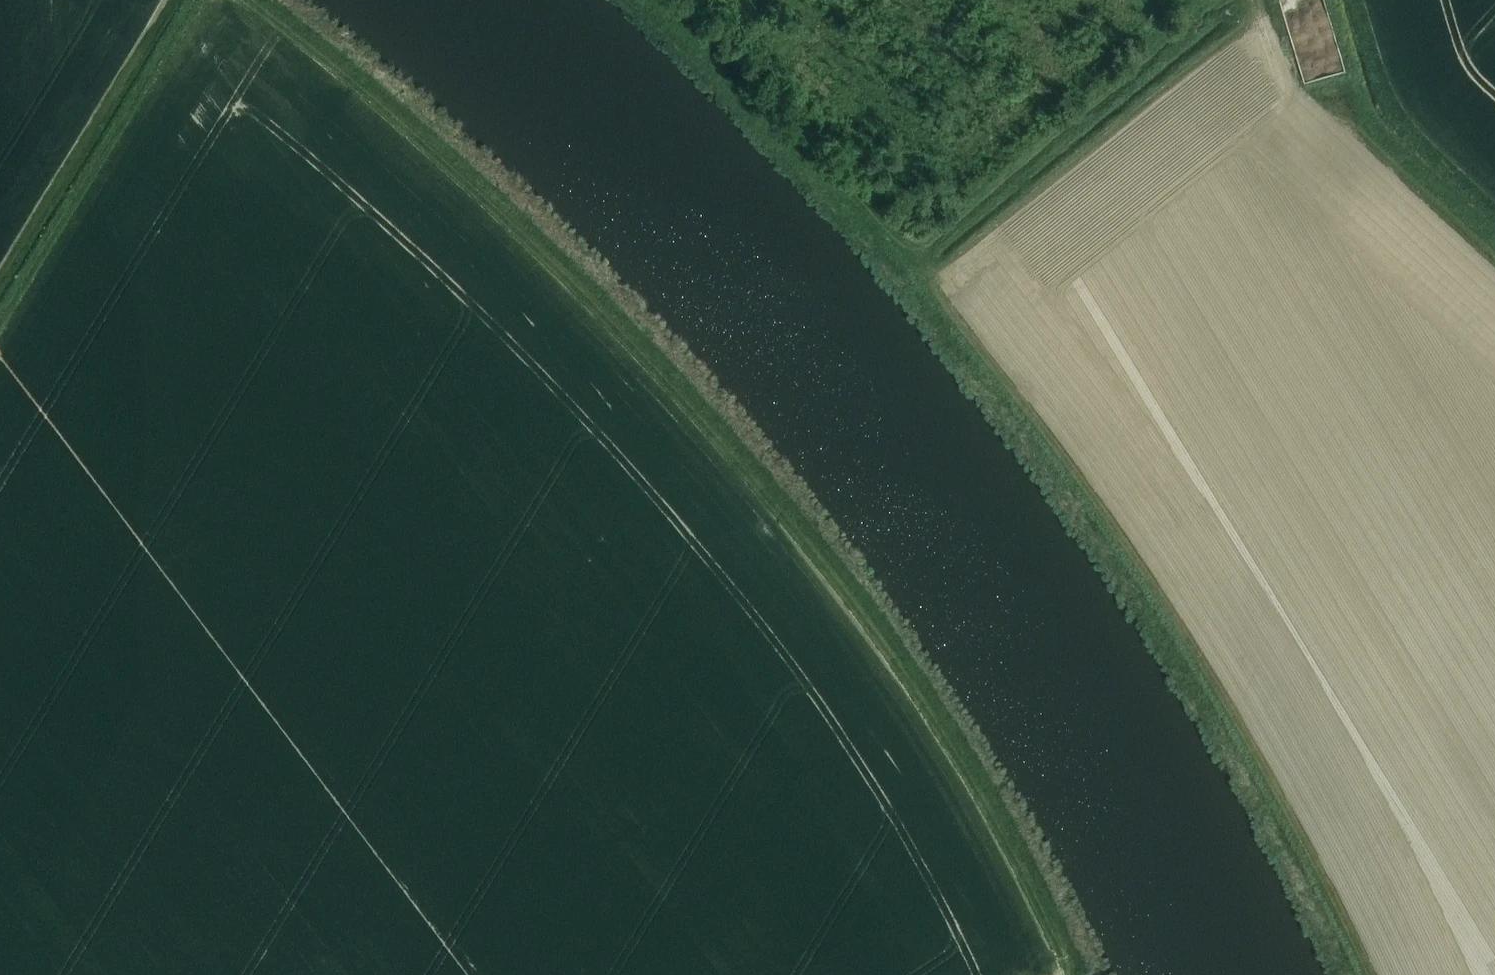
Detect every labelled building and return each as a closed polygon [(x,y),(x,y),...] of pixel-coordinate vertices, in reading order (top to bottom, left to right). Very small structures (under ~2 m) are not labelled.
[(1320,0),(1302,0),(1306,20),(1324,17),(1320,0)]
